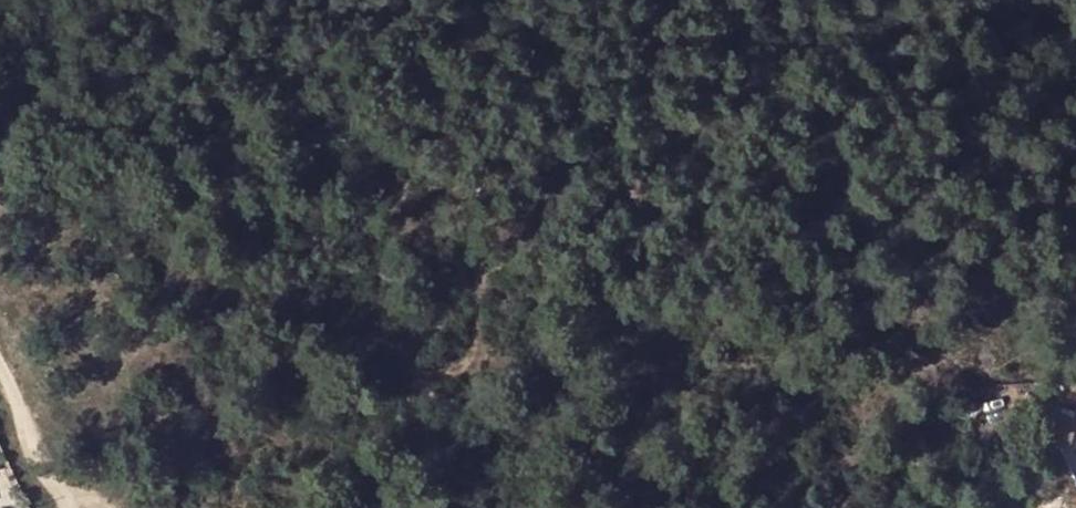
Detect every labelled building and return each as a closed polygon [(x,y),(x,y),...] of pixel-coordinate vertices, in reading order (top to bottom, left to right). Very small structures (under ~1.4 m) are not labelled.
[(1049,440),(1071,443),(1075,411),(1075,409),(1054,406),(1049,440)]
